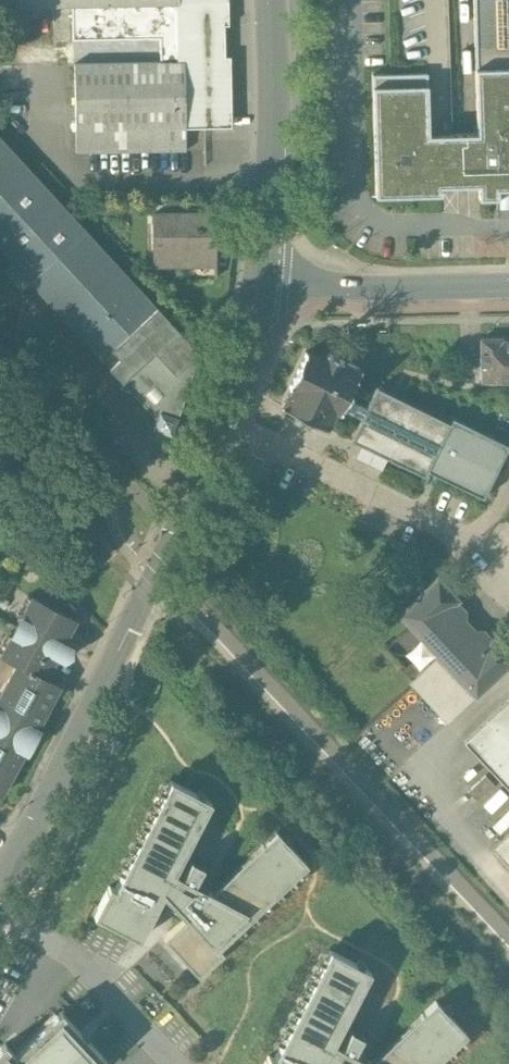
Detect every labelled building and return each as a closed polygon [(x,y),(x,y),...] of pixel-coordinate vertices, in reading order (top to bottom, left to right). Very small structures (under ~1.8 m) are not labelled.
[(234,5),(234,0),(0,0),(0,9),(72,8),(234,5)] [(477,133),(429,134),(427,72),(392,73),(373,74),(376,197),(442,195),(441,187),(479,185),(479,199),(508,198),(508,0),(474,0),(477,133)] [(184,62),(235,61),(234,5),(72,8),(73,47),(160,45),(161,60),(78,62),(79,150),(185,148),(185,130),(184,62)] [(184,62),(185,130),(236,129),(235,61),(184,62)] [(194,442),(210,351),(0,132),(0,241),(194,442)] [(221,201),(153,202),(154,264),(221,264),(221,201)] [(501,341),(501,338),(481,339),(481,353),(480,353),(480,365),(481,365),(482,382),(508,381),(508,340),(501,341)] [(328,353),(324,361),(306,352),(289,386),(291,387),(282,405),(326,427),(335,408),(341,411),(342,409),(362,419),(352,440),(425,476),(427,470),(483,498),(508,445),(508,444),(453,417),(450,422),(378,387),(367,408),(347,398),(362,369),(328,353)] [(472,376),(472,355),(460,355),(461,376),(472,376)] [(456,618),(463,611),(456,603),(458,600),(438,579),(400,615),(438,655),(409,682),(448,722),(508,664),(508,654),(494,638),(491,641),(483,632),(476,640),(456,618)] [(0,695),(0,792),(2,793),(25,750),(37,735),(34,733),(59,686),(44,678),(56,655),(63,659),(69,646),(63,643),(75,620),(32,598),(2,655),(17,663),(0,695)] [(464,741),(508,789),(508,699),(464,741)] [(204,866),(192,860),(182,878),(175,873),(211,802),(172,780),(116,888),(110,886),(95,916),(141,939),(163,894),(175,906),(186,916),(164,937),(200,975),(224,952),(220,948),(307,864),(277,829),(213,892),(203,887),(195,883),(204,866)] [(496,845),(508,858),(508,833),(496,845)] [(265,1063),(436,1063),(468,1034),(436,1001),(372,1062),(365,1058),(355,1053),(364,1036),(352,1030),(343,1046),(335,1042),(372,971),(331,949),(275,1058),(270,1055),(265,1063)] [(0,1036),(0,1063),(96,1063),(100,1060),(49,1007),(9,1045),(0,1036)]
